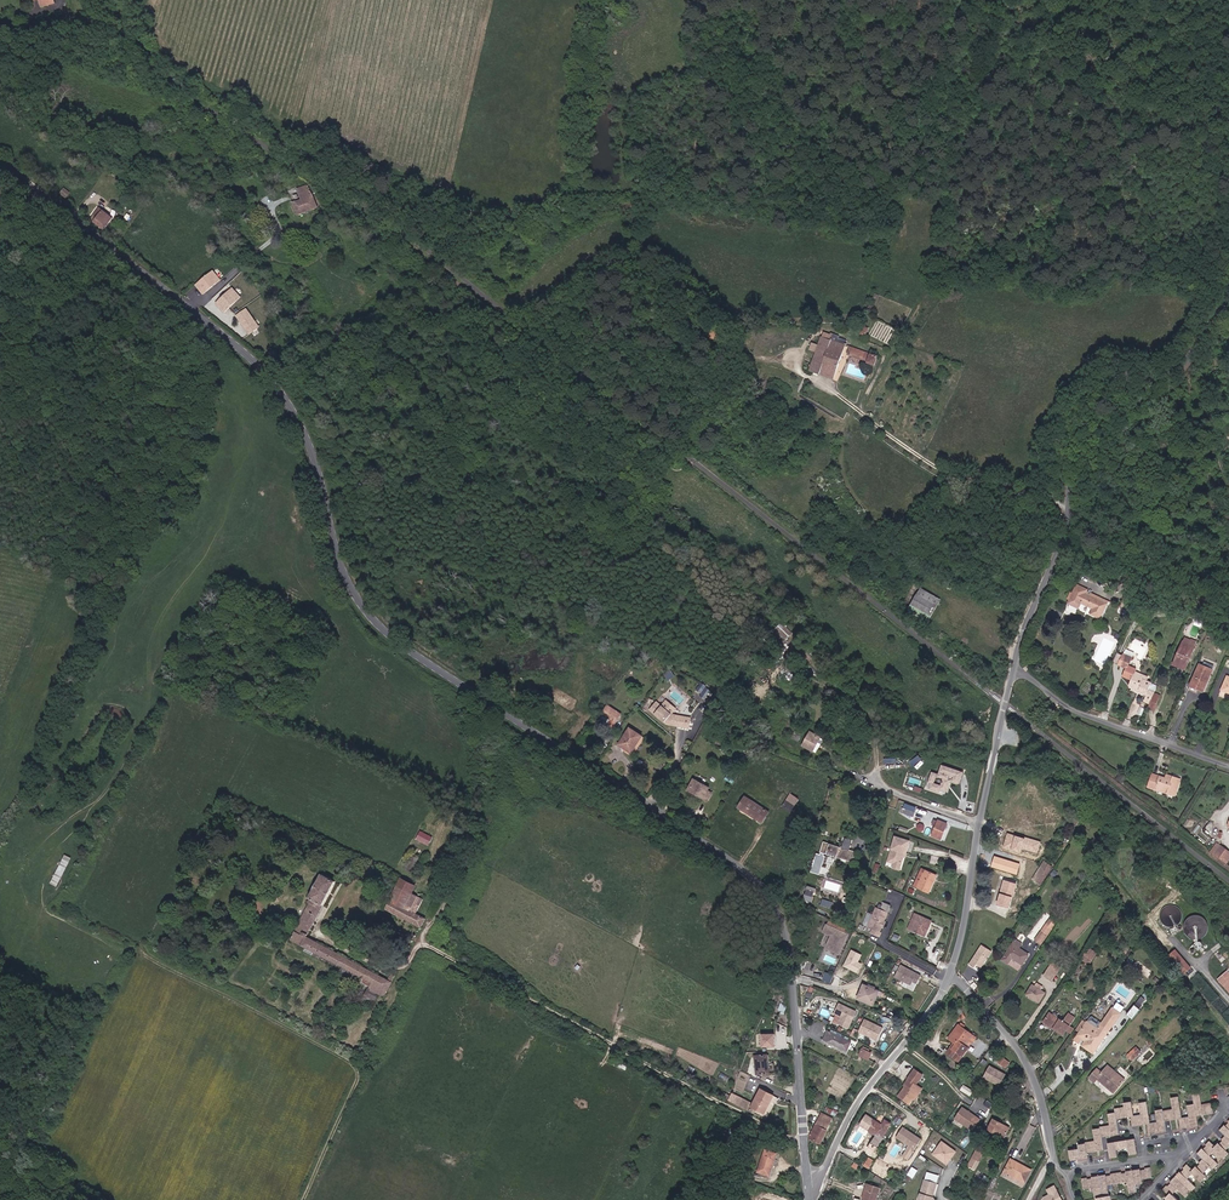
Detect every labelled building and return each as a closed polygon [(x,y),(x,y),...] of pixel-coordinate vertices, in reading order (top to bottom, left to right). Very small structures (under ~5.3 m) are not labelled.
[(276,163),(256,149),(249,160),(269,174),(276,163)] [(315,203),(314,196),(311,185),(300,187),(303,199),(299,200),(296,192),(290,193),(288,197),(293,215),(317,209),(315,203)] [(116,195),(112,192),(108,198),(111,201),(116,195)] [(94,211),(99,215),(94,221),(107,232),(116,219),(104,209),(99,205),(94,211)] [(319,257),(313,288),(333,269),(321,254),(319,257)] [(223,277),(217,271),(203,283),(209,290),(223,277)] [(226,304),(236,313),(240,318),(244,313),(248,307),(233,295),(226,304)] [(653,318),(662,302),(656,298),(647,314),(653,318)] [(724,340),(730,326),(717,319),(710,333),(724,340)] [(832,334),(825,331),(823,336),(846,345),(847,341),(839,337),(839,335),(833,332),(832,334)] [(694,339),(682,335),(680,341),(691,346),(694,339)] [(809,368),(833,378),(846,345),(823,336),(822,336),(809,368)] [(702,342),(694,339),(691,346),(699,349),(702,342)] [(850,346),(847,353),(863,359),(866,353),(850,346)] [(871,354),(866,353),(863,359),(868,361),(867,364),(875,367),(878,357),(871,354)] [(1130,587),(1134,579),(1127,576),(1124,584),(1130,587)] [(1110,603),(1089,594),(1086,593),(1088,589),(1075,584),(1074,587),(1068,598),(1066,603),(1079,608),(1081,603),(1098,611),(1095,616),(1103,620),(1110,603)] [(932,619),(943,598),(921,585),(909,605),(932,619)] [(1187,637),(1185,641),(1196,646),(1198,641),(1187,637)] [(1188,668),(1196,646),(1185,641),(1176,663),(1188,668)] [(1120,654),(1116,663),(1121,665),(1124,656),(1120,654)] [(1145,700),(1152,703),(1153,701),(1156,692),(1159,685),(1148,680),(1150,677),(1137,672),(1139,669),(1130,665),(1133,660),(1124,656),(1121,665),(1129,668),(1126,676),(1134,679),(1139,681),(1136,688),(1143,691),(1142,692),(1147,695),(1145,700)] [(1203,662),(1194,683),(1201,687),(1205,688),(1215,667),(1203,662)] [(1153,701),(1159,703),(1162,694),(1156,692),(1153,701)] [(1156,709),(1159,703),(1153,701),(1152,703),(1150,707),(1156,709)] [(660,704),(653,711),(670,726),(680,729),(682,719),(675,717),(660,704)] [(610,706),(602,717),(602,720),(608,724),(610,724),(614,728),(623,715),(621,714),(616,710),(610,706)] [(692,731),(694,722),(682,719),(680,729),(692,731)] [(631,753),(642,737),(631,729),(619,746),(631,753)] [(811,745),(815,738),(809,735),(805,742),(811,745)] [(826,755),(833,742),(823,737),(816,749),(826,755)] [(914,766),(922,758),(918,754),(910,762),(914,766)] [(915,766),(918,769),(925,762),(922,759),(915,766)] [(662,772),(665,766),(659,763),(656,768),(662,772)] [(933,773),(930,781),(935,782),(932,789),(939,792),(941,787),(948,789),(951,781),(954,770),(943,766),(940,775),(933,773)] [(955,770),(954,782),(959,784),(963,773),(955,770)] [(1164,776),(1162,780),(1149,775),(1146,783),(1153,785),(1152,791),(1165,795),(1167,789),(1173,791),(1176,780),(1164,776)] [(708,793),(710,790),(696,782),(691,792),(699,797),(698,798),(708,804),(713,796),(708,793)] [(791,812),(800,799),(791,792),(782,805),(791,812)] [(764,821),(772,811),(749,794),(742,804),(764,821)] [(915,817),(917,813),(903,808),(901,812),(915,817)] [(933,836),(942,839),(947,824),(938,821),(938,822),(937,826),(933,836)] [(420,830),(417,840),(430,844),(433,835),(420,830)] [(1024,838),(1006,833),(1002,847),(1021,853),(1022,849),(1037,854),(1041,841),(1025,836),(1024,838)] [(903,867),(913,843),(898,838),(890,862),(896,864),(903,867)] [(843,848),(851,851),(853,843),(846,841),(843,848)] [(825,842),(822,854),(855,864),(859,853),(851,851),(843,848),(825,842)] [(1224,862),(1228,856),(1228,855),(1221,849),(1220,850),(1215,856),(1224,862)] [(413,853),(407,865),(414,869),(420,856),(413,853)] [(63,854),(52,884),(60,886),(70,856),(63,854)] [(1019,864),(994,856),(990,867),(1016,875),(1019,864)] [(816,858),(814,866),(822,869),(824,860),(816,858)] [(1053,867),(1043,861),(1031,879),(1041,885),(1053,867)] [(819,878),(822,869),(814,866),(811,875),(819,878)] [(393,980),(389,977),(307,933),(337,879),(323,871),(309,896),(311,897),(308,901),(310,901),(291,937),(310,948),(330,958),(342,965),(372,981),(370,985),(368,989),(380,995),(381,992),(385,994),(393,980)] [(930,895),(938,876),(925,871),(918,889),(930,895)] [(422,926),(427,916),(418,911),(407,905),(418,884),(402,875),(387,907),(422,926)] [(1011,908),(1020,885),(1008,880),(999,904),(1011,908)] [(418,911),(429,890),(418,884),(407,905),(418,911)] [(854,905),(855,901),(848,899),(847,903),(849,904),(848,908),(845,907),(844,912),(852,915),(856,906),(854,905)] [(880,933),(891,907),(884,904),(881,911),(876,909),(868,928),(872,930),(870,934),(880,938),(882,934),(880,933)] [(935,922),(918,915),(912,930),(929,937),(935,922)] [(1051,916),(1046,923),(1051,926),(1055,919),(1051,916)] [(1046,923),(1040,931),(1045,935),(1052,927),(1051,926),(1046,923)] [(839,954),(848,935),(827,925),(824,932),(832,936),(827,946),(828,949),(839,954)] [(1040,943),(1045,935),(1040,931),(1035,939),(1040,943)] [(1019,949),(1022,944),(1016,941),(1003,961),(1009,964),(1012,960),(1023,966),(1030,955),(1019,949)] [(983,966),(994,951),(984,944),(971,964),(976,967),(978,963),(983,966)] [(328,962),(330,958),(310,948),(308,951),(328,962)] [(1096,953),(1088,948),(1082,958),(1086,961),(1085,963),(1088,966),(1096,953)] [(1189,966),(1174,948),(1168,954),(1183,972),(1189,966)] [(861,954),(851,949),(843,967),(857,974),(862,964),(858,962),(861,954)] [(342,965),(340,969),(370,985),(372,981),(342,965)] [(918,985),(922,977),(901,966),(896,978),(912,987),(914,983),(918,985)] [(831,982),(834,974),(825,971),(823,980),(831,982)] [(1055,976),(1047,971),(1044,975),(1051,980),(1055,976)] [(1228,971),(1217,980),(1228,994),(1228,973),(1228,971)] [(1045,994),(1032,986),(1026,995),(1038,1003),(1045,994)] [(879,993),(865,987),(858,1001),(870,1006),(874,998),(877,999),(879,993)] [(375,1003),(380,995),(368,989),(363,997),(375,1003)] [(1132,1018),(1147,1000),(1142,996),(1127,1013),(1132,1018)] [(1114,1006),(1121,1011),(1124,1007),(1117,1002),(1114,1006)] [(851,1019),(852,1016),(853,1017),(856,1012),(839,1003),(834,1013),(841,1017),(838,1024),(847,1029),(851,1021),(851,1019)] [(1087,1023),(1080,1034),(1086,1039),(1084,1041),(1081,1045),(1093,1052),(1120,1012),(1111,1006),(1096,1029),(1087,1023)] [(964,1013),(961,1009),(956,1014),(959,1018),(964,1013)] [(1068,1016),(1063,1023),(1060,1021),(1049,1016),(1044,1024),(1064,1036),(1066,1032),(1069,1028),(1074,1020),(1068,1016)] [(876,1041),(882,1029),(864,1020),(858,1032),(876,1041)] [(958,1060),(969,1046),(967,1045),(963,1042),(967,1037),(971,1040),(973,1042),(977,1036),(966,1027),(962,1025),(960,1024),(957,1028),(958,1029),(951,1038),(955,1041),(956,1042),(948,1053),(958,1060)] [(951,1038),(958,1029),(957,1028),(950,1037),(951,1038)] [(846,1052),(851,1043),(828,1032),(823,1040),(846,1052)] [(773,1034),(760,1034),(760,1046),(773,1046),(773,1034)] [(948,1053),(956,1042),(955,1041),(946,1052),(948,1053)] [(1130,1060),(1139,1052),(1134,1047),(1126,1055),(1130,1060)] [(869,1059),(872,1054),(864,1050),(861,1056),(869,1059)] [(772,1073),(770,1055),(758,1056),(759,1074),(772,1073)] [(1006,1066),(1010,1060),(1001,1055),(998,1061),(1006,1066)] [(1124,1078),(1108,1064),(1101,1072),(1097,1069),(1091,1076),(1096,1081),(1099,1078),(1113,1091),(1124,1078)] [(1000,1086),(1006,1074),(991,1066),(985,1077),(1000,1086)] [(922,1076),(914,1071),(907,1080),(906,1086),(898,1097),(909,1105),(913,1099),(917,1093),(920,1089),(915,1086),(922,1076)] [(774,1097),(762,1091),(752,1109),(765,1115),(774,1097)] [(1180,1118),(1177,1097),(1169,1098),(1171,1110),(1161,1111),(1161,1110),(1154,1111),(1156,1123),(1148,1124),(1145,1103),(1138,1104),(1140,1115),(1132,1117),(1130,1103),(1123,1104),(1123,1108),(1113,1110),(1114,1114),(1107,1115),(1109,1126),(1098,1128),(1099,1129),(1092,1130),(1094,1142),(1083,1144),(1084,1145),(1077,1146),(1078,1150),(1067,1152),(1069,1162),(1074,1161),(1074,1160),(1082,1158),(1082,1160),(1087,1159),(1086,1154),(1091,1153),(1091,1152),(1098,1150),(1098,1152),(1103,1151),(1101,1138),(1106,1137),(1106,1136),(1113,1135),(1113,1136),(1118,1135),(1115,1120),(1120,1119),(1120,1118),(1127,1116),(1128,1118),(1130,1117),(1131,1127),(1137,1126),(1136,1125),(1144,1124),(1144,1125),(1146,1125),(1148,1135),(1153,1134),(1153,1132),(1160,1131),(1160,1133),(1165,1132),(1163,1122),(1168,1121),(1168,1119),(1175,1118),(1176,1119),(1178,1119),(1179,1129),(1185,1128),(1184,1127),(1192,1126),(1192,1127),(1197,1126),(1195,1116),(1200,1116),(1199,1114),(1207,1113),(1207,1114),(1212,1113),(1211,1103),(1200,1105),(1198,1093),(1191,1095),(1193,1105),(1186,1106),(1188,1117),(1180,1118)] [(728,1101),(748,1110),(751,1103),(732,1094),(728,1101)] [(979,1120),(962,1108),(954,1119),(971,1131),(979,1120)] [(864,1116),(858,1126),(879,1139),(888,1125),(885,1123),(882,1128),(864,1116)] [(830,1123),(819,1117),(810,1134),(810,1136),(821,1141),(830,1123)] [(1010,1129),(995,1119),(988,1129),(994,1133),(995,1130),(1005,1137),(1010,1129)] [(1186,1179),(1191,1174),(1200,1182),(1205,1177),(1202,1174),(1209,1167),(1212,1169),(1217,1164),(1208,1156),(1214,1151),(1222,1159),(1227,1154),(1225,1151),(1228,1146),(1228,1119),(1226,1122),(1228,1123),(1222,1128),(1221,1127),(1218,1131),(1224,1136),(1220,1140),(1222,1141),(1216,1147),(1215,1145),(1214,1147),(1208,1141),(1204,1145),(1205,1146),(1200,1152),(1199,1151),(1196,1154),(1202,1160),(1198,1164),(1199,1165),(1194,1170),(1193,1169),(1192,1170),(1186,1165),(1182,1169),(1183,1170),(1178,1175),(1177,1174),(1171,1181),(1172,1182),(1167,1187),(1166,1186),(1162,1190),(1168,1196),(1166,1197),(1167,1198),(1166,1199),(1176,1199),(1171,1195),(1177,1190),(1185,1198),(1195,1187),(1186,1179)] [(734,1137),(740,1129),(732,1124),(728,1133),(734,1137)] [(888,1125),(879,1139),(881,1141),(891,1127),(888,1125)] [(908,1160),(921,1140),(902,1128),(896,1138),(908,1145),(901,1156),(908,1160)] [(1005,1137),(995,1130),(994,1133),(1004,1140),(1005,1137)] [(956,1151),(942,1140),(932,1154),(946,1165),(956,1151)] [(1133,1140),(1107,1144),(1109,1159),(1117,1158),(1116,1153),(1128,1151),(1129,1156),(1136,1155),(1133,1140)] [(978,1146),(972,1156),(976,1158),(977,1159),(983,1149),(978,1146)] [(769,1178),(779,1156),(767,1152),(758,1173),(769,1178)] [(971,1167),(976,1158),(972,1156),(968,1165),(971,1167)] [(869,1168),(874,1160),(869,1157),(864,1165),(869,1168)] [(1012,1158),(1005,1171),(1025,1182),(1032,1169),(1024,1165),(1023,1167),(1016,1164),(1017,1162),(1012,1158)] [(1093,1189),(1095,1199),(1096,1199),(1110,1199),(1110,1197),(1109,1197),(1107,1186),(1127,1183),(1129,1194),(1136,1193),(1135,1185),(1142,1184),(1141,1180),(1151,1178),(1149,1168),(1144,1169),(1144,1171),(1137,1172),(1137,1170),(1127,1172),(1128,1173),(1120,1175),(1120,1173),(1110,1175),(1110,1176),(1103,1178),(1102,1176),(1093,1178),(1094,1179),(1086,1181),(1086,1179),(1080,1180),(1082,1190),(1093,1189)] [(1023,1187),(1025,1182),(1005,1171),(1003,1175),(1023,1187)] [(929,1175),(925,1181),(937,1184),(938,1179),(938,1177),(929,1175)] [(933,1198),(940,1180),(938,1179),(937,1184),(932,1197),(933,1198)] [(919,1199),(933,1199),(933,1198),(932,1197),(937,1184),(925,1181),(921,1192),(918,1198),(919,1199)] [(863,1191),(866,1191),(878,1195),(880,1189),(865,1185),(863,1191)] [(1060,1195),(1062,1194),(1057,1185),(1050,1188),(1052,1193),(1046,1196),(1048,1199),(1063,1199),(1060,1195)] [(878,1195),(866,1191),(864,1199),(877,1199),(878,1195)]
